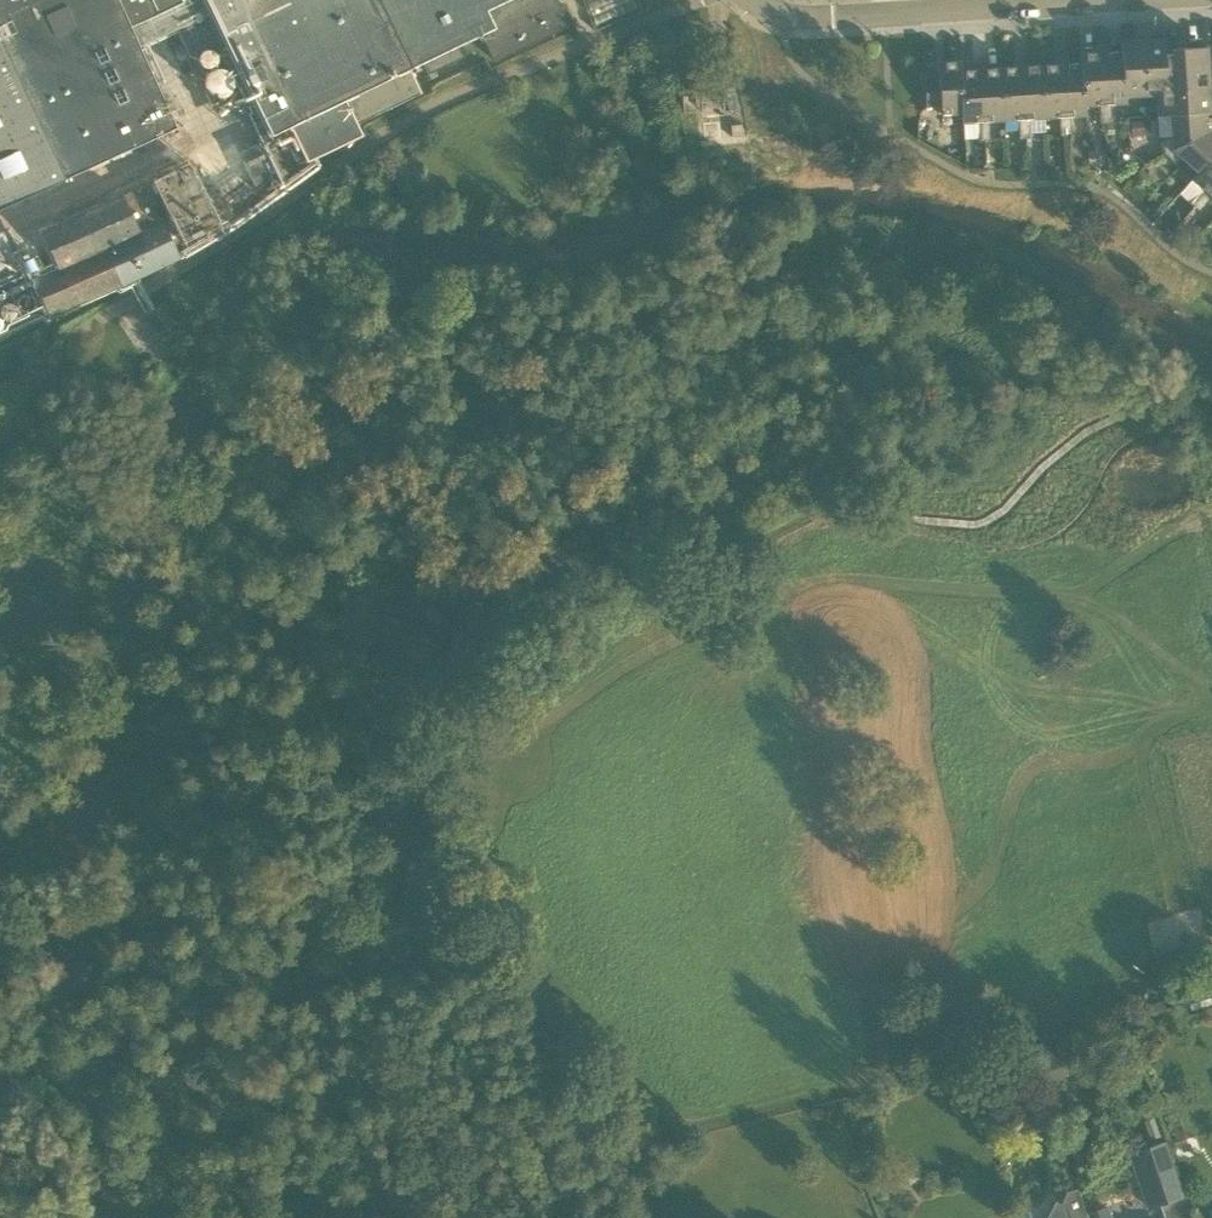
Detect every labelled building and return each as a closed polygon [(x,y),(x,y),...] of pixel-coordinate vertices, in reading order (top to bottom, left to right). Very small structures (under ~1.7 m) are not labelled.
[(62,172),(64,178),(176,126),(140,46),(175,29),(188,57),(199,61),(199,62),(200,65),(201,66),(203,67),(205,69),(207,69),(210,69),(212,68),(213,68),(215,66),(216,65),(217,64),(217,62),(217,60),(217,58),(229,53),(270,139),(295,127),(301,139),(300,139),(310,158),(360,133),(356,123),(421,91),(409,68),(422,61),(428,74),(464,56),(458,44),(482,33),(494,60),(568,25),(556,0),(0,0),(0,200),(62,172)] [(1170,115),(1170,114),(1211,111),(1211,70),(1208,70),(1207,46),(1165,49),(1164,38),(1149,39),(1149,34),(1136,34),(1136,40),(1121,41),(1122,51),(1125,96),(1126,96),(1157,94),(1158,115),(1170,115)] [(1102,45),(1105,104),(1111,104),(1127,103),(1126,96),(1125,96),(1122,51),(1109,51),(1109,43),(1102,44),(1102,45)] [(1105,104),(1102,45),(1102,44),(1095,44),(1095,52),(1081,53),(1081,63),(1084,105),(1086,105),(1099,104),(1105,104)] [(1061,56),(1065,116),(1071,116),(1086,115),(1086,105),(1084,105),(1081,63),(1069,63),(1068,55),(1061,56)] [(1055,64),(1042,65),(1045,117),(1060,116),(1065,116),(1061,56),(1054,56),(1055,64)] [(1004,120),(1019,119),(1025,118),(1021,60),(1021,58),(1014,59),(1014,67),(1001,68),(1004,120)] [(1021,60),(1025,118),(1030,118),(1045,117),(1042,65),(1028,66),(1028,58),(1021,58),(1021,60)] [(964,113),(961,70),(961,61),(938,62),(939,76),(925,77),(926,106),(941,106),(942,114),(962,113),(964,113)] [(963,122),(978,121),(984,121),(980,62),(980,61),(973,61),(974,69),(961,70),(964,113),(962,113),(963,122)] [(980,62),(984,121),(990,121),(1004,120),(1001,68),(988,68),(987,61),(980,61),(980,62)] [(204,81),(204,84),(204,87),(205,89),(206,92),(208,94),(211,96),(213,98),(216,98),(219,99),(221,98),(224,98),(227,96),(229,94),(231,92),(232,89),(233,87),(233,84),(233,81),(232,79),(231,76),(229,74),(227,72),(224,70),(221,70),(219,69),(216,70),(213,70),(211,72),(208,74),(206,76),(205,79),(204,81)] [(684,112),(696,111),(695,95),(683,95),(684,112)] [(1105,104),(1099,104),(1100,114),(1111,113),(1111,104),(1105,104)] [(1163,137),(1164,153),(1211,130),(1211,111),(1170,114),(1170,115),(1172,136),(1163,137)] [(1111,113),(1100,114),(1101,124),(1107,123),(1112,123),(1111,113)] [(1065,116),(1060,116),(1060,126),(1072,125),(1071,116),(1065,116)] [(1025,118),(1019,119),(1019,128),(1031,128),(1030,118),(1025,118)] [(1146,120),(1132,120),(1132,135),(1147,134),(1146,120)] [(984,121),(978,121),(979,131),(990,130),(990,121),(984,121)] [(1072,125),(1060,126),(1061,135),(1072,135),(1072,125)] [(1031,128),(1019,128),(1020,138),(1032,137),(1031,128)] [(990,130),(979,131),(979,137),(979,141),(985,140),(991,140),(990,130)] [(1164,153),(1176,164),(1182,157),(1198,171),(1198,172),(1211,156),(1211,130),(1164,153)] [(262,142),(239,153),(257,191),(280,180),(262,142)] [(199,161),(202,166),(204,170),(211,185),(215,192),(226,216),(259,200),(233,144),(199,161)] [(1206,203),(1211,196),(1208,192),(1211,187),(1211,156),(1198,172),(1198,171),(1192,178),(1179,193),(1191,203),(1197,196),(1206,203)] [(204,170),(202,166),(195,169),(190,157),(158,172),(160,178),(154,181),(183,241),(218,224),(205,197),(201,190),(195,177),(198,176),(197,173),(204,170)] [(201,190),(211,185),(204,170),(197,173),(198,176),(195,177),(201,190)] [(205,197),(215,192),(211,185),(201,190),(205,197)] [(180,257),(163,219),(140,229),(123,192),(41,230),(57,266),(33,277),(50,317),(133,280),(180,257)] [(1197,196),(1191,203),(1199,211),(1206,203),(1197,196)] [(148,313),(161,332),(176,322),(163,303),(148,313)] [(1166,1142),(1131,1153),(1149,1207),(1160,1204),(1165,1217),(1191,1217),(1166,1142)] [(1061,1203),(1066,1206),(1070,1217),(1073,1217),(1086,1214),(1077,1188),(1068,1191),(1061,1203)] [(1106,1207),(1087,1213),(1089,1217),(1110,1217),(1106,1207)]
